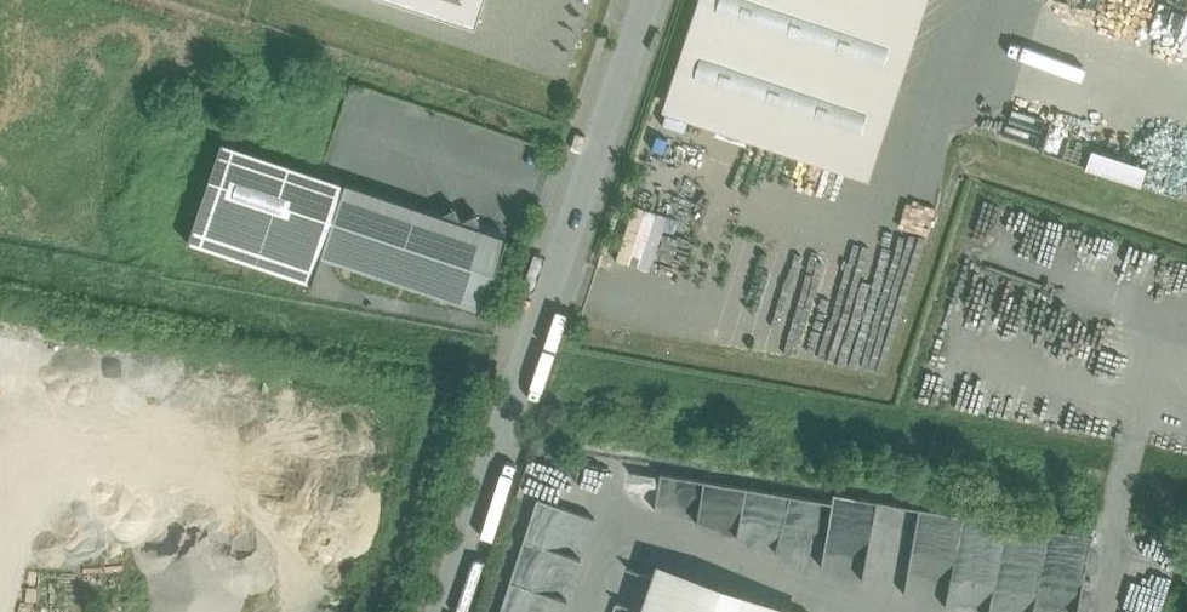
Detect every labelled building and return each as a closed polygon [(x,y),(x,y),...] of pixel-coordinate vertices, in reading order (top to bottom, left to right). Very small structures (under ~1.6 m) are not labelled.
[(472,25),(472,26),(475,27),(484,0),(395,0),(472,25)] [(665,109),(864,174),(920,0),(701,0),(665,109)] [(1091,149),(1087,170),(1144,181),(1148,160),(1091,149)] [(438,214),(345,182),(320,254),(483,309),(507,237),(477,227),(479,220),(476,212),(461,219),(455,206),(438,214)] [(653,267),(664,210),(632,204),(620,261),(653,267)] [(522,543),(500,611),(561,611),(578,560),(522,543)] [(643,611),(789,611),(660,565),(643,611)]
